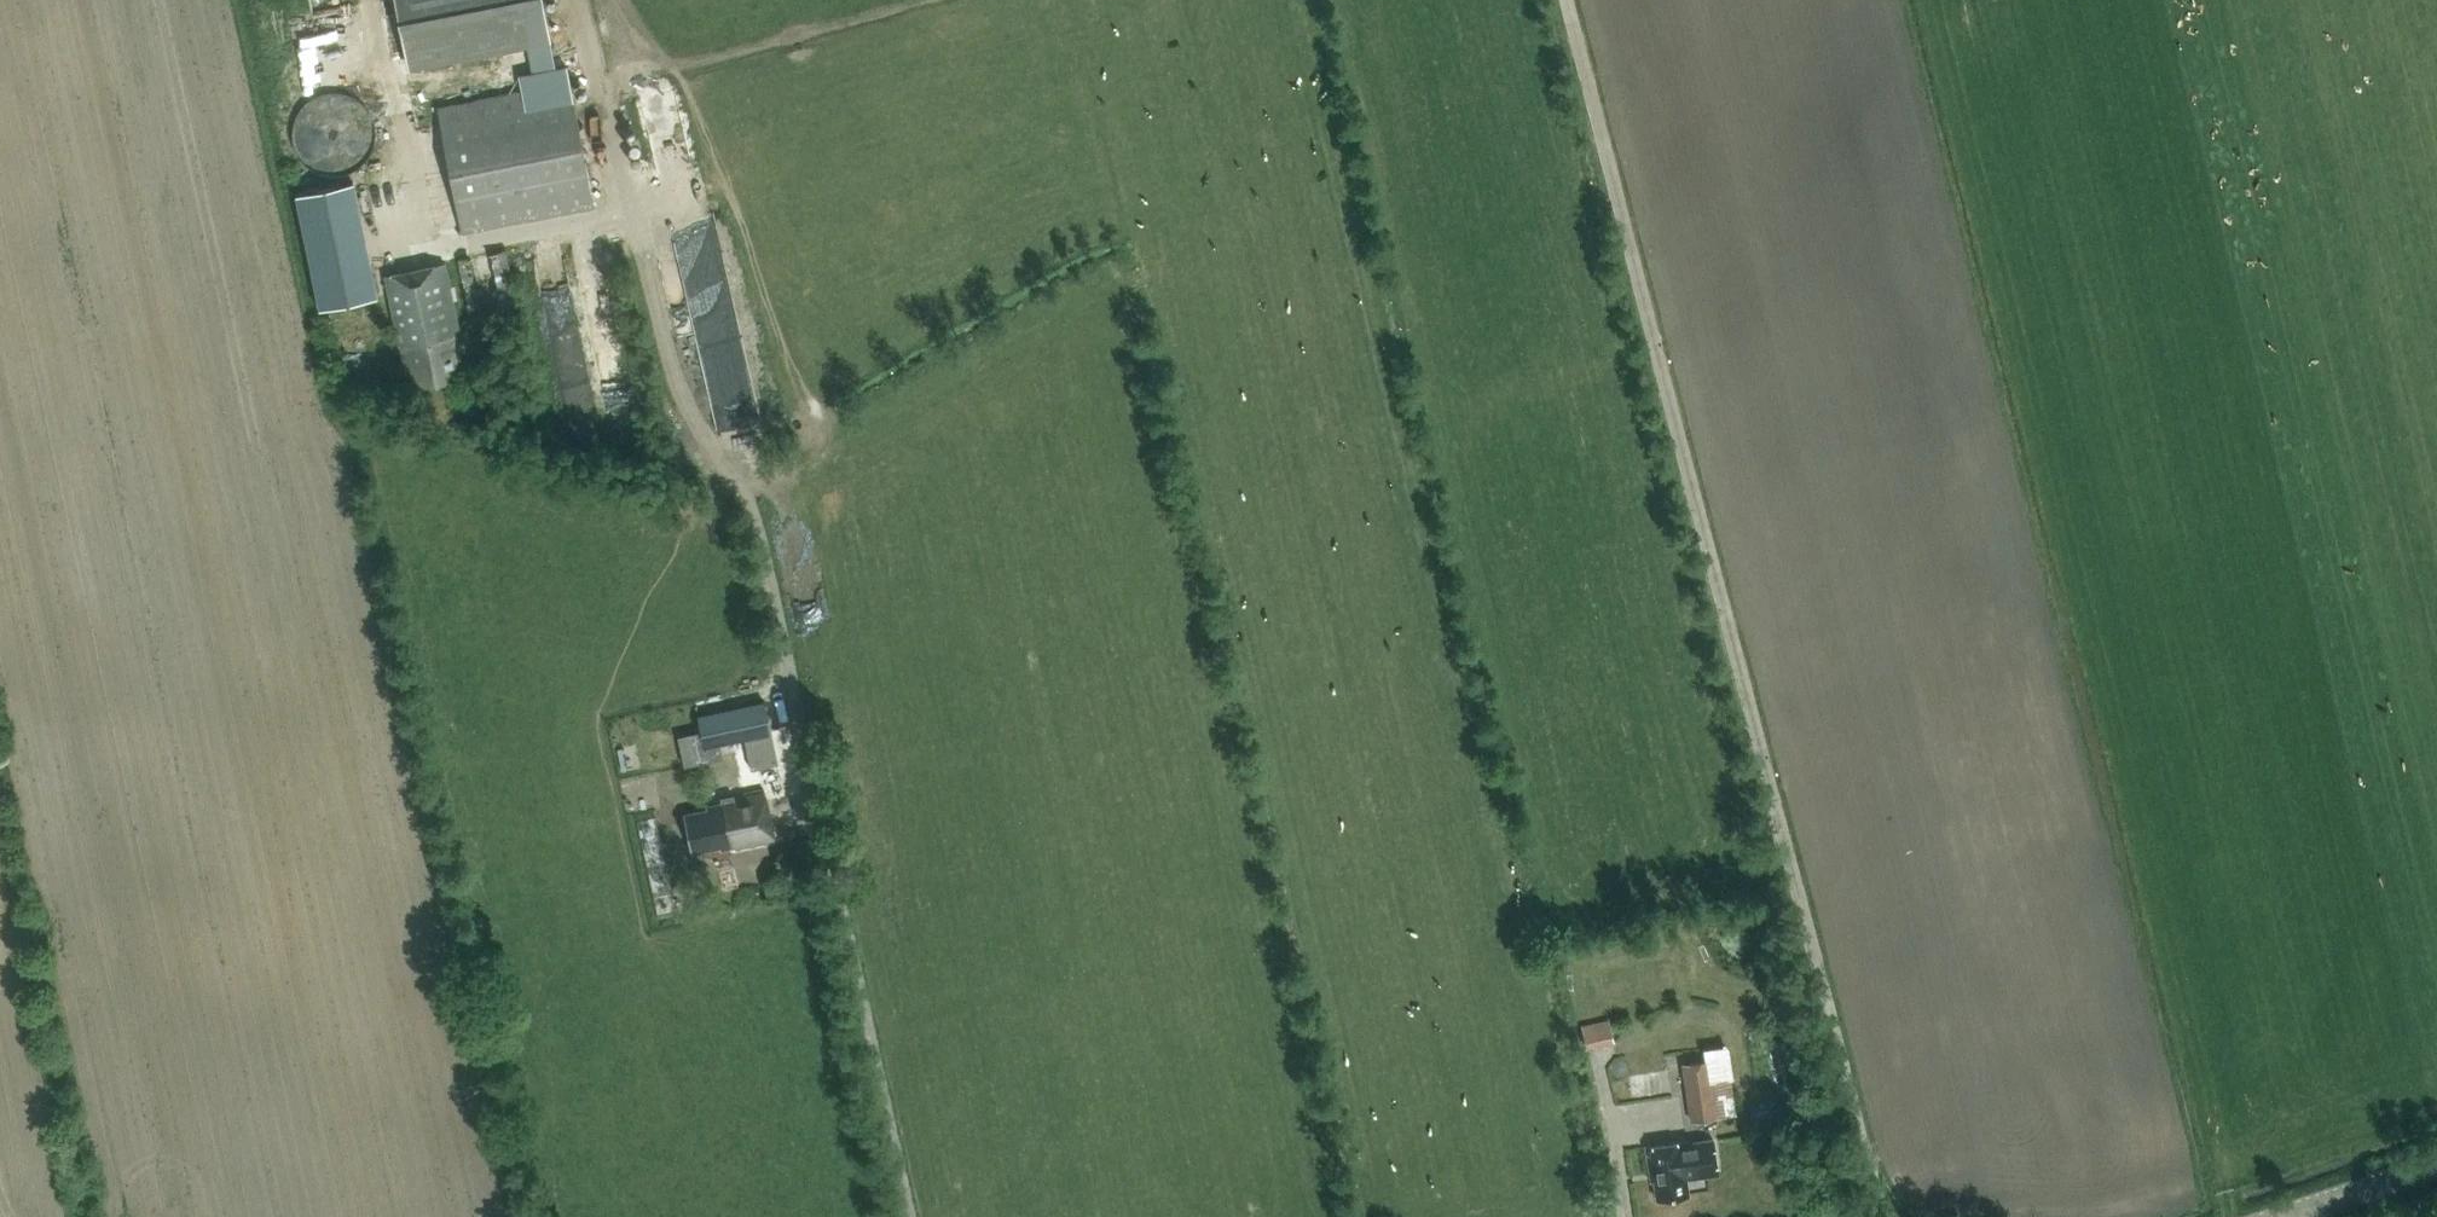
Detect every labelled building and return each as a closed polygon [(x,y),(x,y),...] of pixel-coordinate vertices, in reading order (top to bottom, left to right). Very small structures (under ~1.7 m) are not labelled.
[(516,78),(519,91),(437,107),(461,232),(593,207),(567,69),(516,78)] [(351,185),(298,196),(322,311),(375,300),(351,185)] [(469,277),(487,272),(491,285),(513,279),(504,246),(463,257),(469,277)] [(458,359),(461,359),(456,333),(461,332),(448,261),(409,268),(409,272),(388,275),(405,366),(412,365),(415,385),(461,376),(458,359)] [(765,704),(698,719),(702,737),(690,739),(696,766),(722,761),(719,747),(746,741),(751,768),(777,762),(765,704)] [(776,840),(777,839),(766,788),(724,797),(724,796),(723,796),(724,802),(709,805),(710,808),(685,813),(693,851),(719,845),(720,848),(730,846),(731,849),(732,849),(732,848),(776,839),(776,840)] [(1607,1016),(1579,1023),(1584,1045),(1613,1038),(1607,1016)] [(1686,1082),(1692,1120),(1716,1116),(1710,1078),(1686,1082)] [(1688,1193),(1685,1170),(1718,1166),(1715,1141),(1688,1144),(1687,1142),(1647,1146),(1651,1178),(1654,1178),(1657,1197),(1688,1193)]
